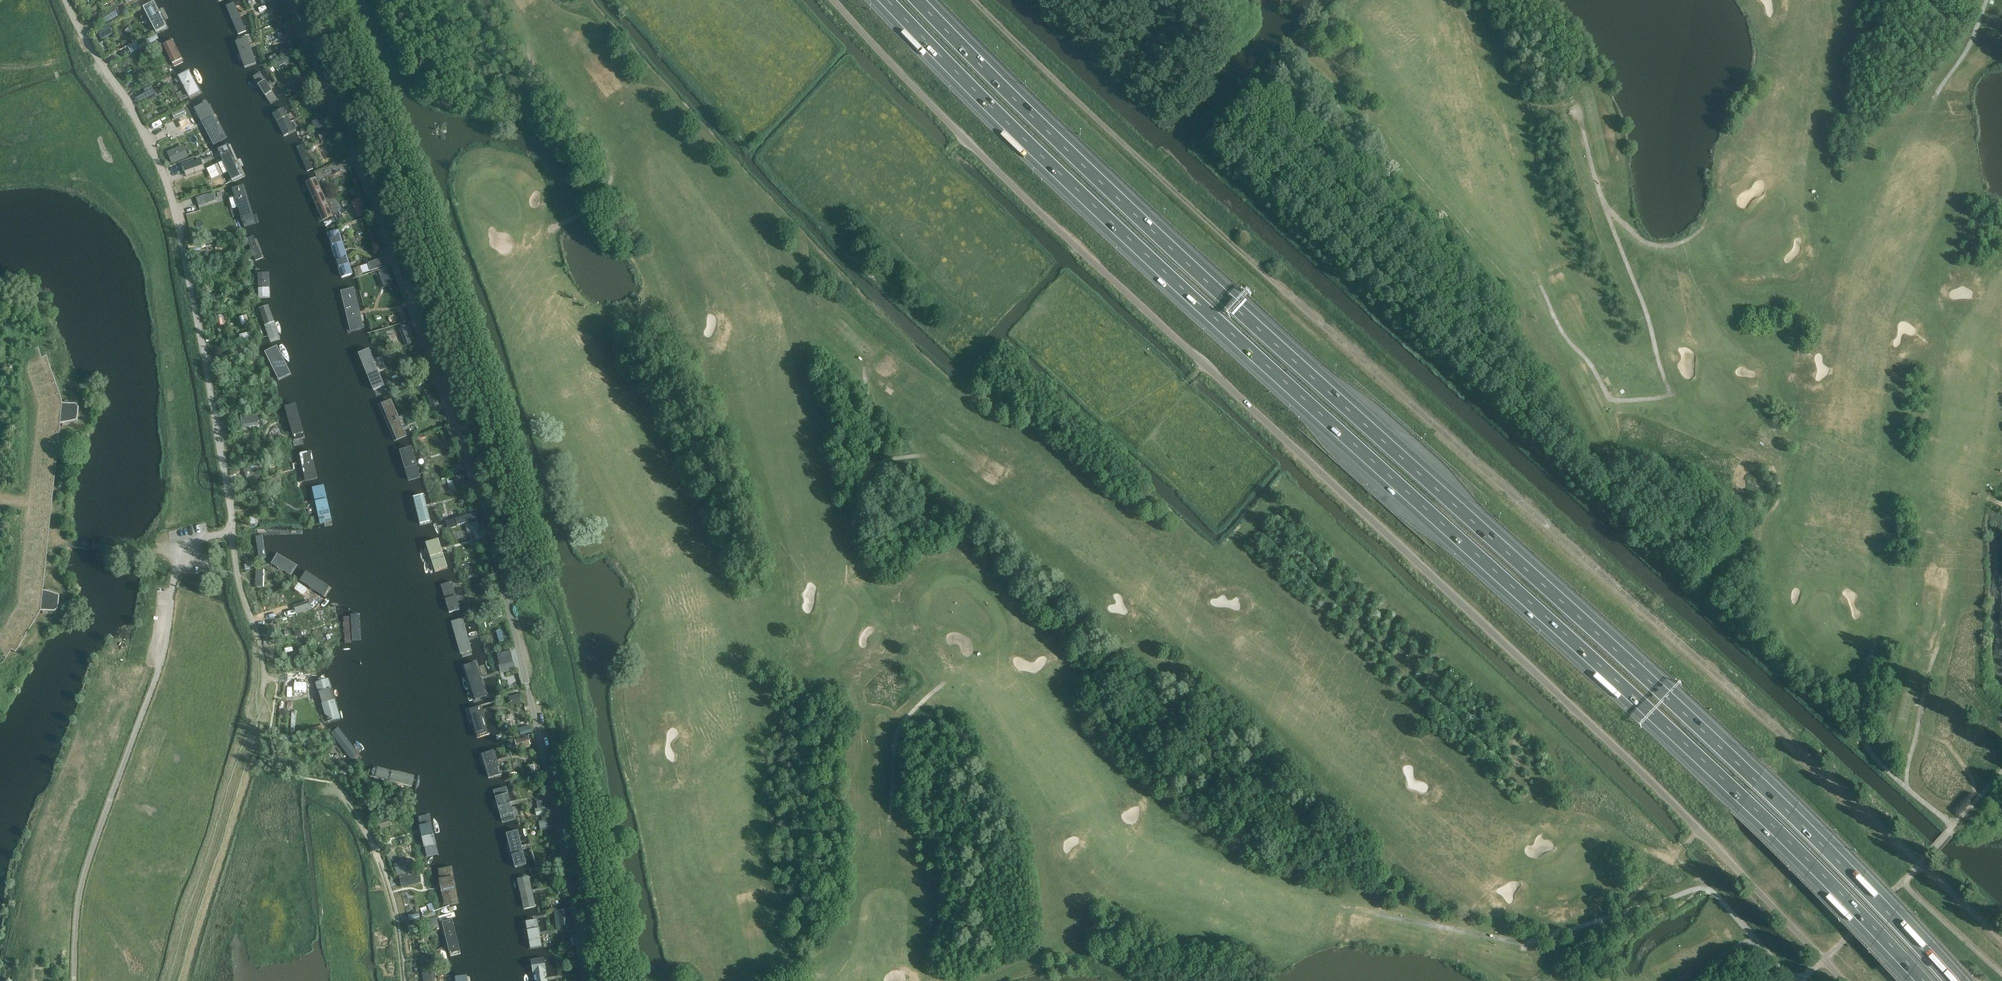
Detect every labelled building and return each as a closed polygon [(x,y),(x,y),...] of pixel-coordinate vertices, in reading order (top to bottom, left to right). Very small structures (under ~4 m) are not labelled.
[(166,28),(153,3),(142,9),(155,34),(166,28)] [(226,7),(239,36),(247,32),(235,4),(226,7)] [(107,21),(120,13),(116,6),(103,14),(107,21)] [(113,32),(109,25),(99,31),(102,38),(113,32)] [(236,44),(245,71),(258,67),(248,40),(236,44)] [(185,63),(173,41),(163,47),(174,68),(185,63)] [(128,46),(131,53),(140,49),(136,42),(128,46)] [(274,45),(266,47),(268,53),(276,51),(274,45)] [(212,90),(199,66),(185,73),(198,97),(212,90)] [(262,71),(253,76),(272,108),(281,103),(262,71)] [(290,80),(293,87),(301,84),(296,75),(291,77),(292,79),(290,80)] [(143,88),(145,93),(148,98),(156,93),(151,83),(143,88)] [(310,92),(302,96),(306,104),(313,101),(310,92)] [(227,141),(207,102),(191,110),(211,149),(227,141)] [(183,109),(172,114),(175,119),(185,114),(183,109)] [(276,113),(290,140),(298,136),(284,109),(276,113)] [(324,118),(312,123),(315,129),(326,124),(324,118)] [(330,135),(326,126),(317,131),(321,139),(330,135)] [(294,150),(304,175),(314,171),(304,146),(294,150)] [(183,147),(168,153),(172,162),(187,156),(183,147)] [(241,181),(229,148),(218,152),(229,185),(241,181)] [(193,160),(182,164),(184,172),(203,165),(201,159),(194,162),(193,160)] [(306,184),(321,223),(333,219),(318,179),(306,184)] [(246,187),(233,190),(243,228),(256,224),(246,187)] [(215,192),(197,198),(199,206),(218,200),(215,192)] [(357,217),(363,215),(366,214),(360,198),(357,199),(352,201),(357,217)] [(327,231),(342,280),(353,276),(339,228),(327,231)] [(257,237),(248,240),(255,261),(264,258),(257,237)] [(218,238),(205,241),(206,246),(219,244),(218,238)] [(368,264),(371,271),(383,267),(380,259),(368,263),(368,264)] [(363,274),(360,266),(353,269),(355,276),(363,274)] [(378,273),(384,288),(394,284),(388,269),(378,273)] [(270,274),(259,274),(259,299),(271,299),(270,274)] [(340,292),(349,334),(351,338),(355,339),(358,337),(359,332),(350,290),(348,286),(341,288),(340,292)] [(277,336),(269,307),(259,310),(268,339),(277,336)] [(4,325),(6,326),(6,325),(6,323),(6,322),(6,321),(6,319),(5,318),(4,317),(8,314),(7,313),(7,314),(4,317),(3,316),(1,316),(0,315),(0,317),(1,317),(2,318),(3,318),(4,319),(4,320),(5,321),(5,322),(5,323),(5,324),(4,325)] [(4,331),(6,329),(7,328),(8,326),(8,325),(9,323),(8,321),(8,319),(7,317),(10,315),(8,314),(4,317),(5,318),(6,319),(6,321),(6,322),(6,323),(6,325),(6,326),(5,327),(4,328),(3,329),(2,329),(0,330),(0,332),(2,332),(3,331),(4,331)] [(216,316),(218,326),(225,324),(223,314),(216,316)] [(404,327),(401,328),(407,345),(409,344),(415,342),(409,325),(404,327)] [(62,419),(63,419),(77,417),(78,416),(78,415),(79,403),(78,402),(77,401),(66,401),(64,401),(63,397),(48,355),(43,356),(42,354),(38,344),(38,343),(37,342),(36,341),(35,340),(34,340),(33,340),(32,341),(37,355),(36,356),(35,357),(33,358),(31,361),(30,363),(30,366),(30,369),(40,404),(31,497),(0,494),(0,492),(0,491),(0,510),(28,512),(20,601),(2,630),(1,632),(0,635),(0,636),(0,638),(0,640),(1,642),(2,645),(4,647),(5,648),(0,657),(0,663),(1,662),(2,662),(2,661),(3,660),(10,651),(11,648),(16,651),(42,607),(44,607),(55,609),(56,609),(57,608),(59,595),(59,594),(58,594),(46,589),(44,589),(53,505),(62,419)] [(249,355),(248,346),(235,348),(236,357),(249,355)] [(292,374),(277,347),(266,353),(280,380),(292,374)] [(357,355),(372,393),(384,389),(369,351),(357,355)] [(435,393),(427,396),(431,408),(439,405),(435,393)] [(78,398),(66,398),(66,401),(77,401),(78,402),(79,403),(78,415),(78,416),(77,417),(63,419),(64,422),(74,420),(78,418),(80,417),(80,415),(80,406),(80,403),(81,400),(80,399),(78,398)] [(378,407),(394,444),(407,439),(391,401),(378,407)] [(257,414),(241,416),(242,426),(258,424),(257,414)] [(297,418),(289,420),(295,444),(303,442),(297,418)] [(399,453),(409,483),(422,479),(413,449),(399,453)] [(310,453),(301,454),(303,484),(312,483),(310,453)] [(250,468),(244,470),(247,478),(253,476),(252,475),(266,471),(263,462),(249,466),(250,468)] [(325,486),(312,489),(320,526),(333,524),(325,486)] [(412,500),(419,528),(432,525),(425,496),(412,500)] [(458,524),(469,522),(478,520),(477,514),(457,519),(458,524)] [(467,530),(468,530),(479,527),(478,522),(466,525),(467,530)] [(480,529),(474,531),(476,538),(482,536),(480,529)] [(267,560),(264,538),(257,539),(259,561),(267,560)] [(427,546),(435,574),(448,570),(440,542),(427,546)] [(299,566),(278,554),(271,565),(293,578),(299,566)] [(255,586),(261,586),(264,586),(263,569),(254,569),(255,586)] [(329,590),(304,574),(299,582),(324,599),(329,590)] [(441,585),(449,614),(461,611),(453,582),(441,585)] [(44,607),(44,611),(55,612),(56,612),(58,612),(59,611),(59,608),(60,606),(61,595),(61,594),(60,593),(56,590),(47,586),(46,589),(58,594),(59,594),(59,595),(57,608),(56,609),(55,609),(44,607)] [(354,594),(350,595),(348,598),(362,666),(365,669),(369,670),(372,668),(373,663),(358,596),(354,594)] [(309,601),(294,606),(297,614),(311,610),(309,601)] [(456,626),(464,653),(472,650),(464,624),(456,626)] [(500,665),(513,662),(510,651),(497,654),(500,665)] [(465,665),(477,701),(487,698),(476,662),(465,665)] [(307,690),(307,681),(295,680),(295,689),(307,690)] [(329,680),(316,684),(328,724),(341,721),(329,680)] [(469,712),(477,740),(491,736),(482,708),(469,712)] [(530,725),(519,729),(520,735),(532,731),(530,725)] [(339,729),(332,735),(354,763),(361,757),(339,729)] [(529,736),(523,738),(515,740),(517,748),(531,745),(529,736)] [(481,755),(489,781),(502,776),(494,751),(481,755)] [(373,768),(371,778),(413,788),(415,777),(373,768)] [(496,792),(505,826),(516,823),(507,789),(496,792)] [(538,809),(535,809),(537,816),(547,813),(545,807),(543,807),(538,809)] [(418,819),(428,859),(438,857),(429,816),(418,819)] [(551,829),(549,820),(539,821),(540,831),(551,829)] [(508,835),(516,867),(527,865),(519,833),(508,835)] [(421,859),(406,863),(408,870),(423,867),(421,859)] [(439,871),(446,908),(460,905),(453,868),(439,871)] [(419,872),(400,877),(402,886),(421,881),(419,872)] [(517,880),(525,912),(537,910),(529,877),(517,880)] [(566,909),(558,910),(561,926),(568,924),(566,912),(566,909)] [(428,919),(428,922),(424,923),(425,930),(439,927),(437,917),(428,919)] [(442,923),(452,958),(462,956),(453,920),(442,923)] [(525,923),(531,951),(543,949),(537,921),(525,923)] [(37,967),(43,967),(44,960),(31,959),(30,966),(33,968),(35,968),(35,976),(32,976),(30,978),(30,980),(39,980),(39,978),(36,978),(37,967)] [(535,980),(548,980),(544,959),(531,961),(535,980)] [(419,974),(420,980),(434,980),(432,972),(419,974)]
